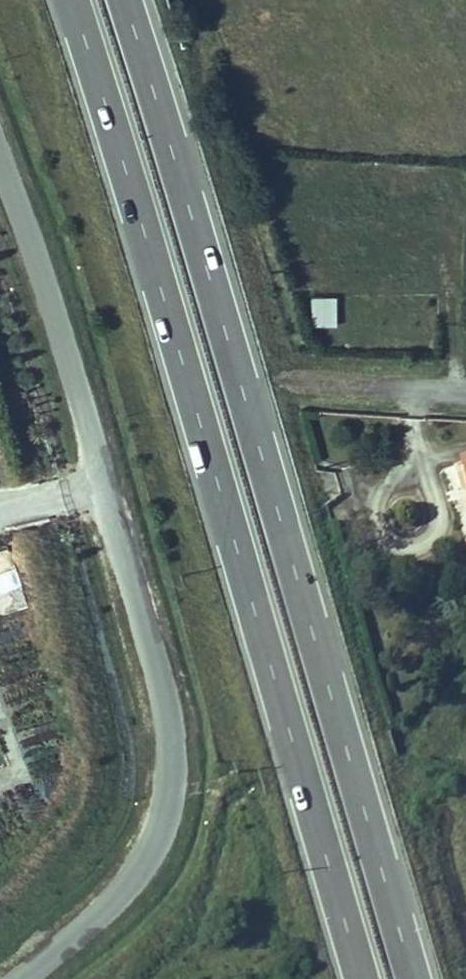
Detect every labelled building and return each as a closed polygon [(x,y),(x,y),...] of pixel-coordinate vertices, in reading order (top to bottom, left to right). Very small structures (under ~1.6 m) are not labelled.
[(337,292),(311,292),(311,322),(337,322),(337,292)] [(23,608),(11,546),(0,549),(0,613),(23,608)]
